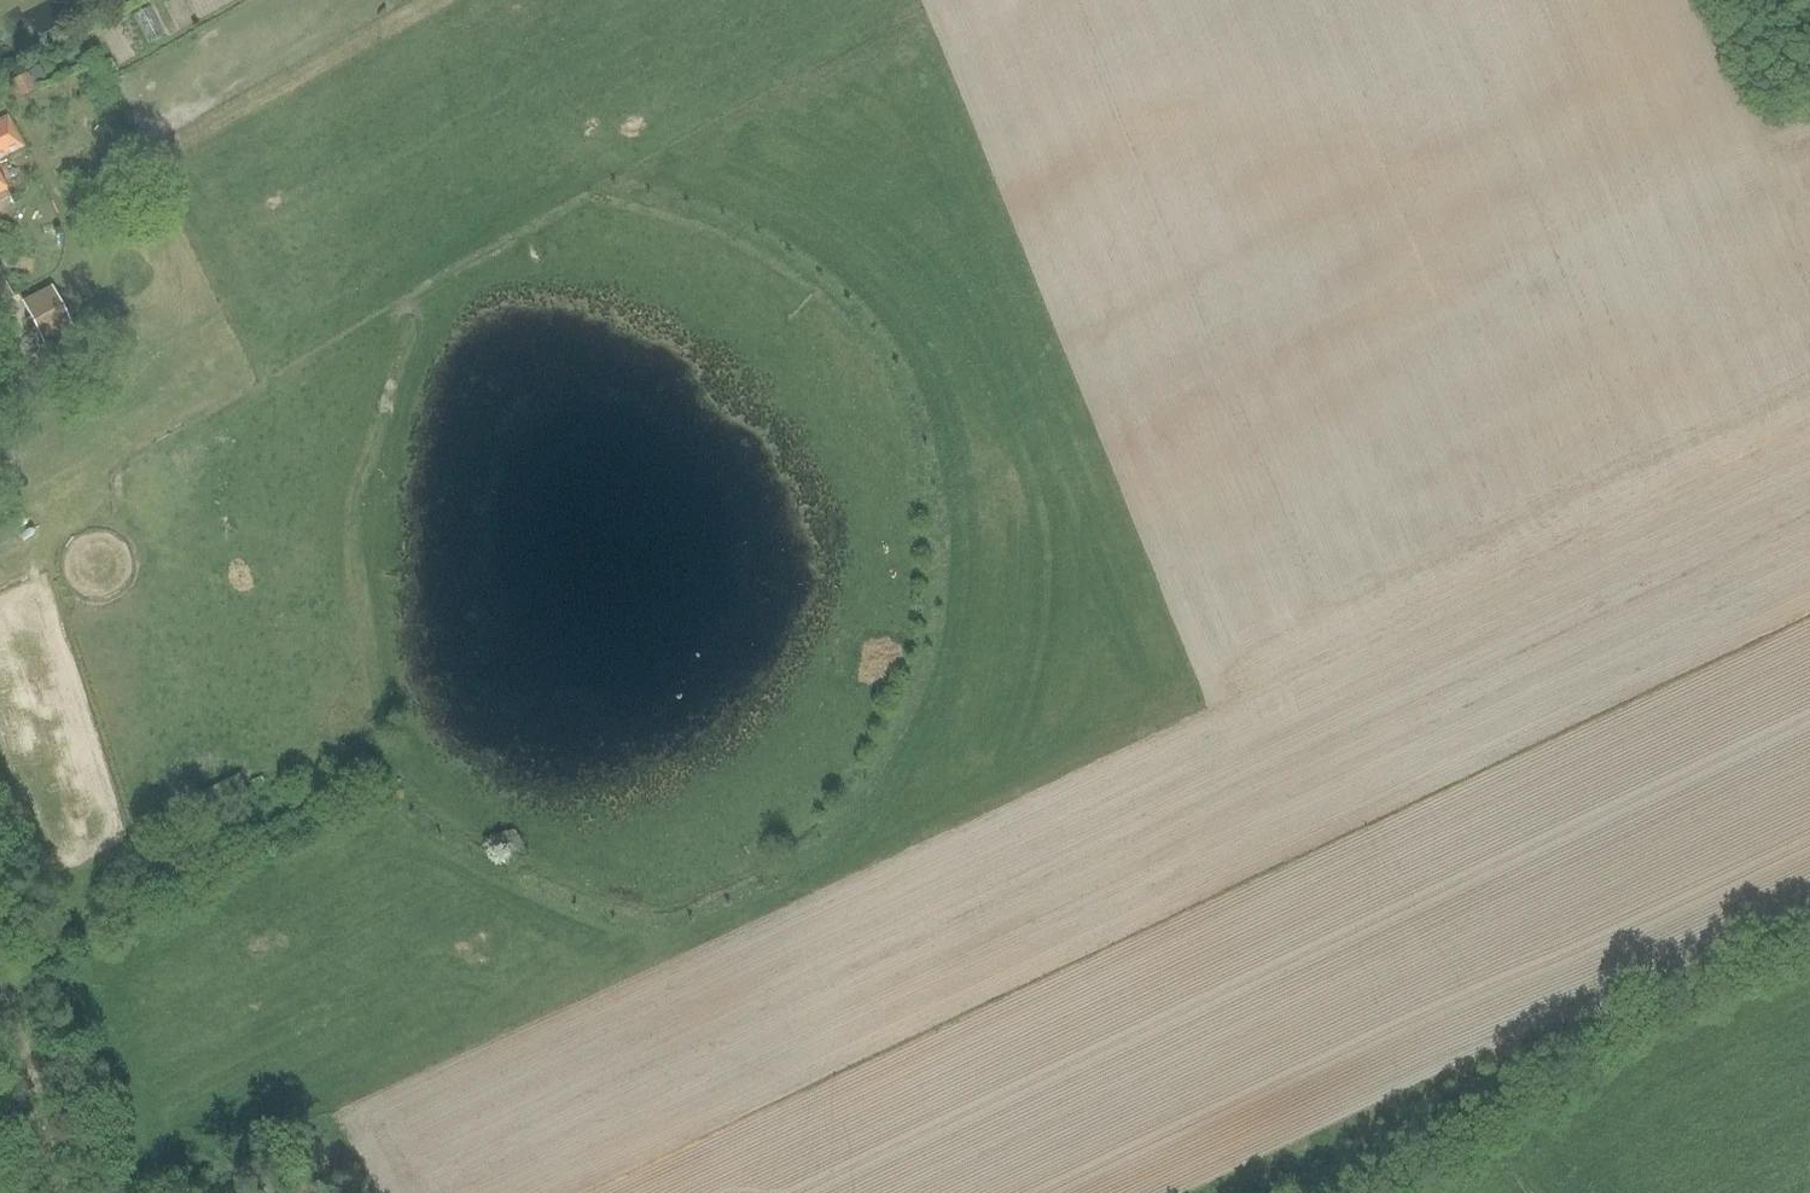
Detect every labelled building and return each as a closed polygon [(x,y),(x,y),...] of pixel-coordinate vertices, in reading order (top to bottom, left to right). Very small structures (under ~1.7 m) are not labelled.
[(29,73),(13,80),(20,96),(36,89),(29,73)] [(26,146),(9,114),(0,119),(0,159),(26,146)] [(10,189),(0,170),(0,194),(10,189)] [(0,272),(0,304),(13,297),(0,272)] [(72,324),(52,284),(22,298),(42,339),(72,324)]
